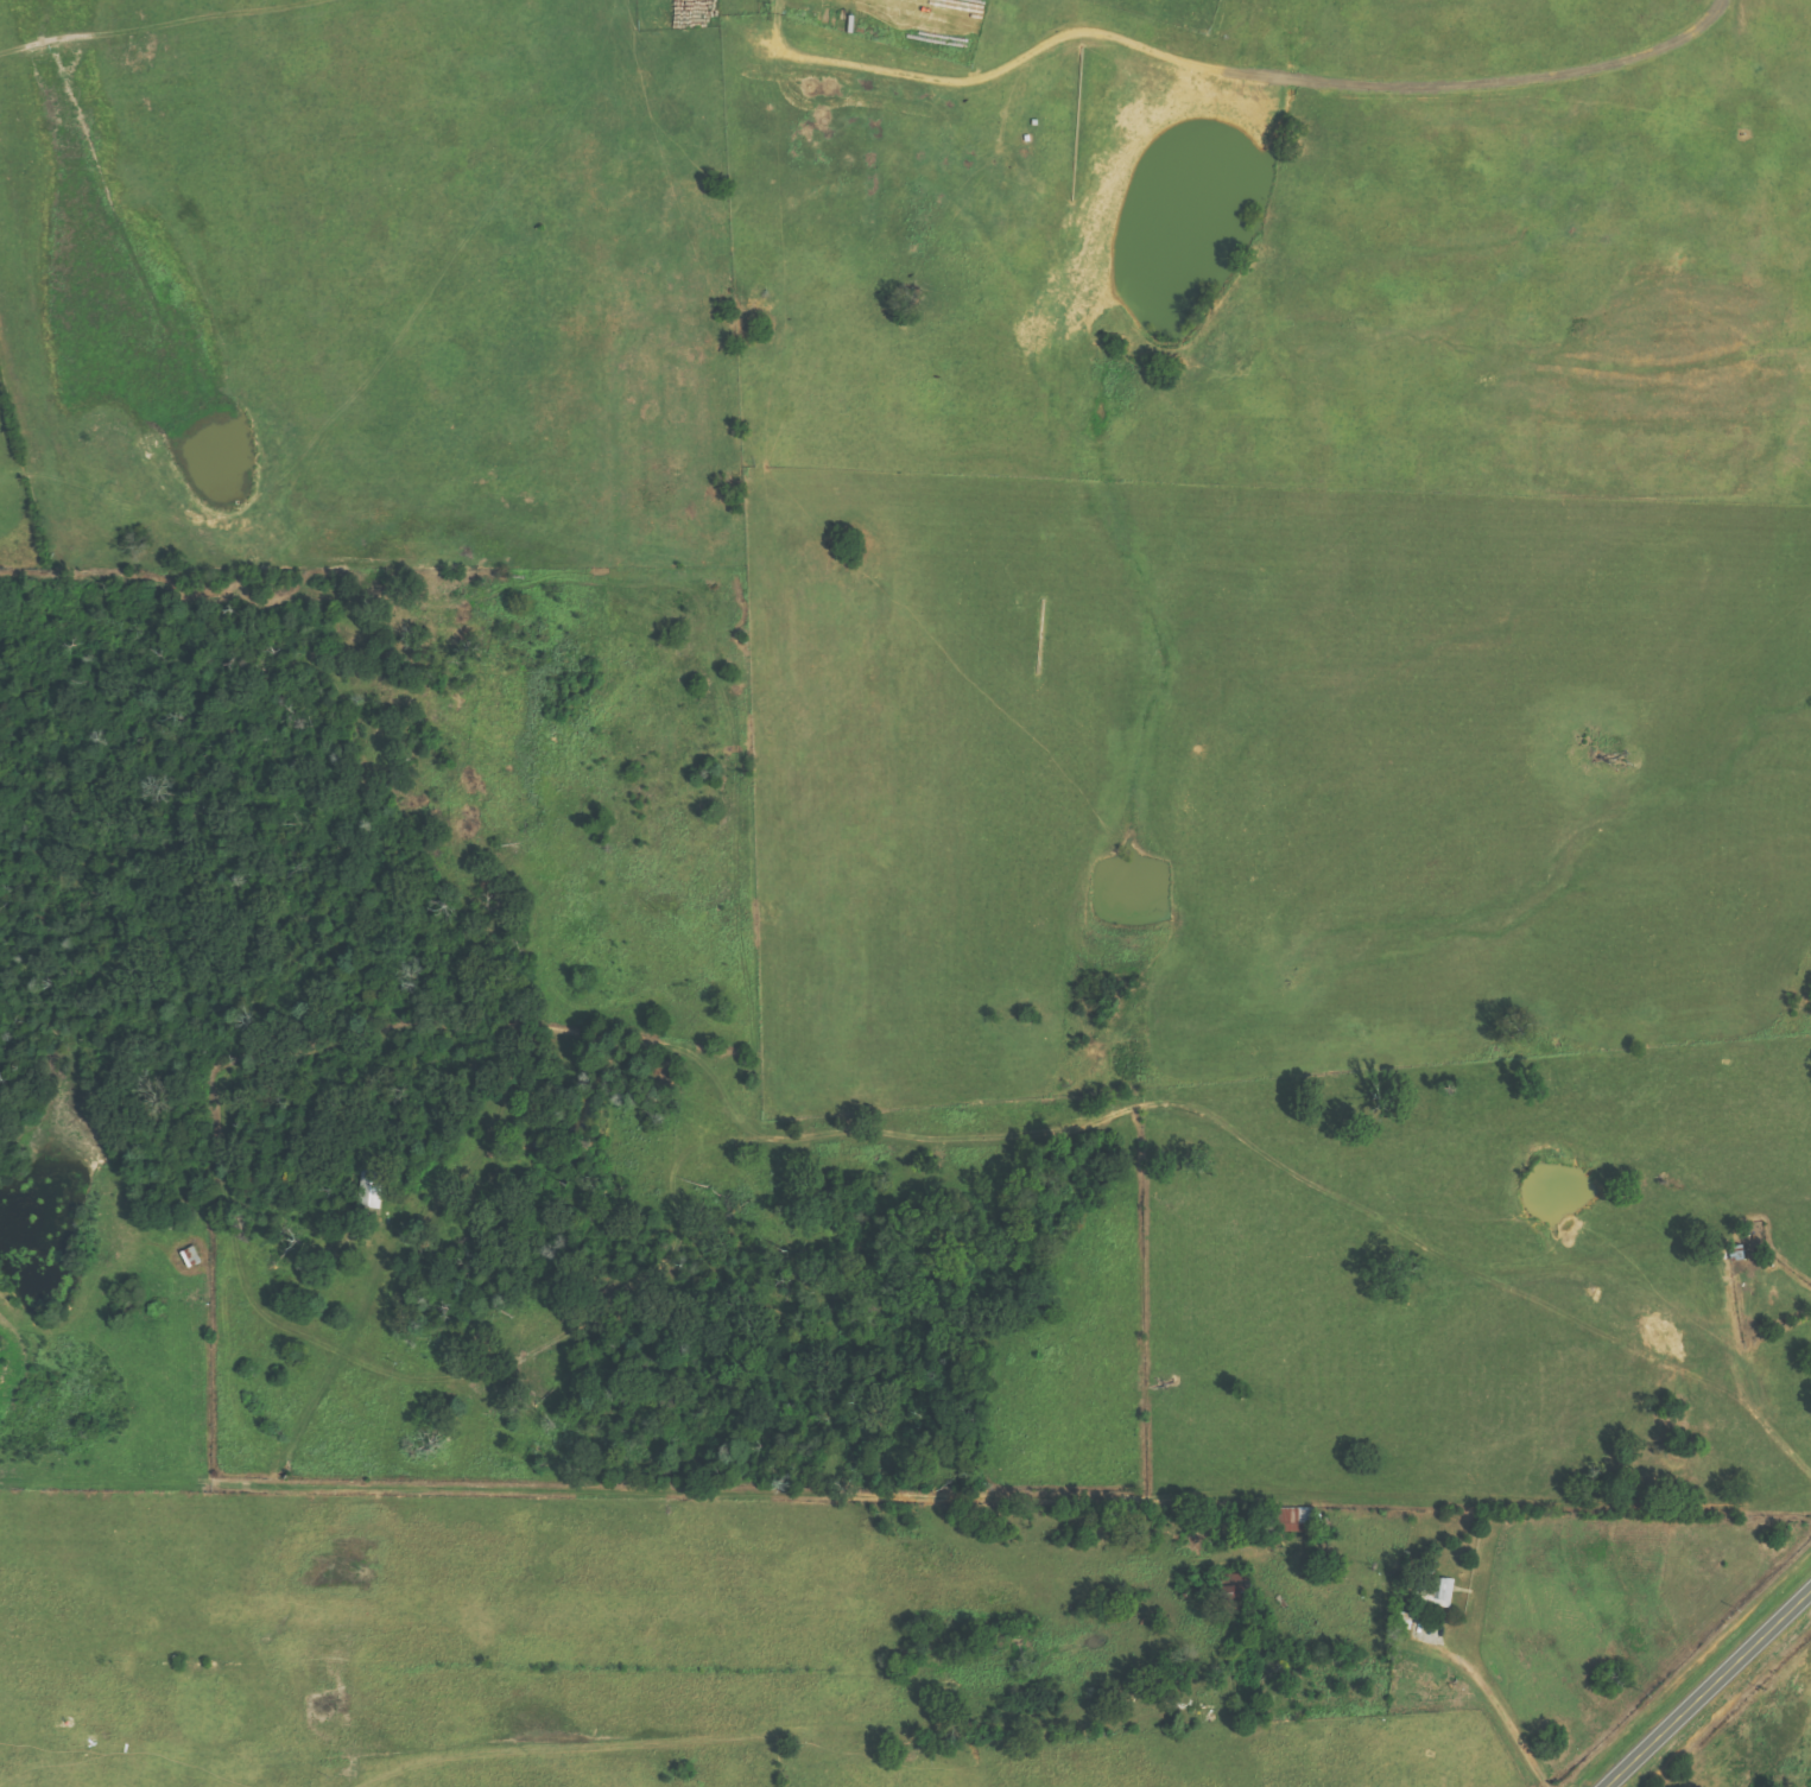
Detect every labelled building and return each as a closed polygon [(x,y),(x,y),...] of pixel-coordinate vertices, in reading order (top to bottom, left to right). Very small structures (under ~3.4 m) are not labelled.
[(1317,1507),(1277,1508),(1278,1531),(1317,1531),(1317,1507)] [(1453,1577),(1418,1576),(1416,1604),(1451,1606),(1453,1577)]
